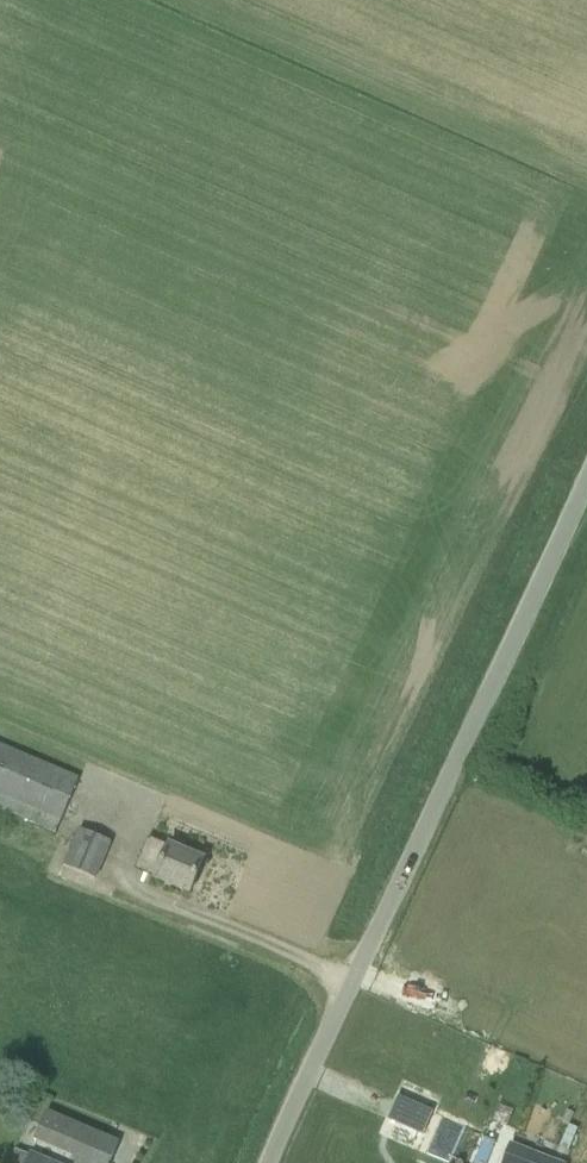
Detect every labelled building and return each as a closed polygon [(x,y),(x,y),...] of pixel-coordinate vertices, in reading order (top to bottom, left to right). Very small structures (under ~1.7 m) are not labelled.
[(79,780),(0,746),(0,809),(57,833),(79,780)] [(111,842),(81,829),(64,866),(95,880),(111,842)] [(153,878),(155,879),(190,893),(204,860),(167,844),(167,845),(153,878)] [(400,1101),(392,1119),(422,1132),(429,1114),(400,1101)] [(47,1112),(35,1140),(39,1142),(30,1162),(72,1162),(74,1157),(88,1162),(96,1162),(107,1138),(47,1112)] [(470,1128),(465,1154),(479,1157),(484,1130),(470,1128)] [(511,1144),(503,1162),(562,1162),(511,1144)]
